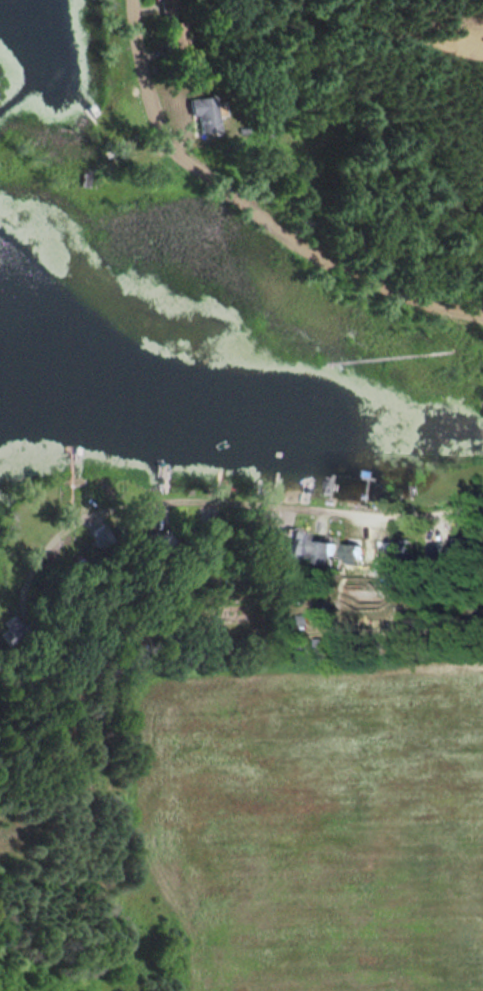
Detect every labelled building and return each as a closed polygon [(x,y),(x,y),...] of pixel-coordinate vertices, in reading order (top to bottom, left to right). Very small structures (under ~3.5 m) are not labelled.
[(167,51),(186,49),(183,20),(164,22),(167,51)] [(219,130),(214,94),(189,98),(191,114),(196,113),(199,132),(219,130)] [(260,548),(276,555),(286,533),(270,527),(260,548)] [(312,533),(292,528),(285,555),(304,561),(312,533)] [(337,541),(315,538),(311,560),(333,564),(337,541)] [(473,540),(459,542),(460,553),(474,551),(473,540)] [(360,562),(361,543),(344,542),(343,561),(360,562)] [(388,546),(372,546),(372,567),(388,567),(388,546)] [(5,622),(8,627),(2,632),(10,643),(26,631),(14,615),(5,622)]
